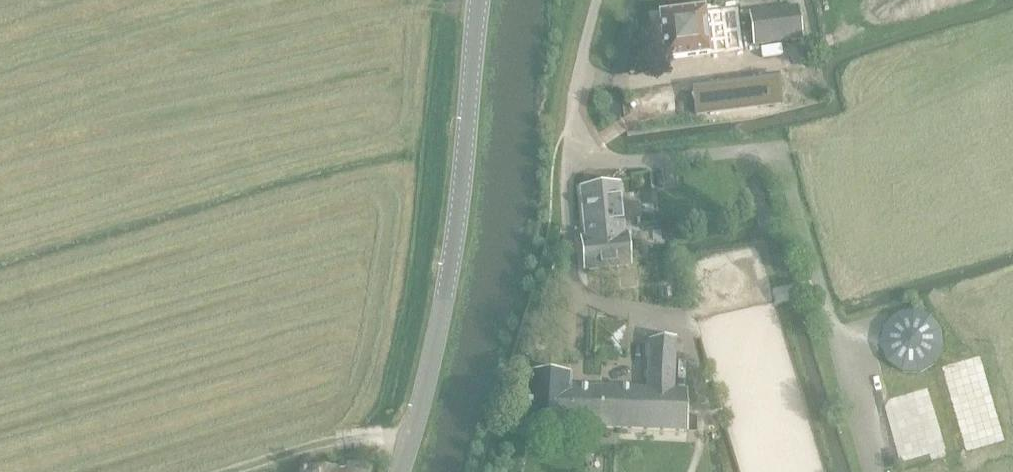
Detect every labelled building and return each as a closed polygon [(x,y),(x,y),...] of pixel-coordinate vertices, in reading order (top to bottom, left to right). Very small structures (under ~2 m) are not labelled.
[(731,49),(725,6),(706,9),(705,6),(660,11),(666,60),(711,54),(711,52),(731,49)] [(755,46),(803,41),(799,9),(751,15),(755,46)] [(780,77),(693,89),(697,117),(784,105),(780,77)] [(620,185),(581,188),(586,238),(582,239),(585,271),(631,266),(628,234),(625,235),(620,185)] [(944,332),(939,322),(931,315),(921,311),(910,310),(900,314),(891,319),(885,328),(882,337),(882,347),(886,357),(892,365),(900,371),(910,374),(920,374),(930,370),(939,363),(944,353),(946,343),(944,332)] [(596,323),(595,355),(627,357),(628,324),(596,323)] [(684,433),(684,391),(675,391),(675,341),(650,344),(648,390),(569,388),(569,378),(529,377),(526,430),(568,432),(569,428),(684,433)]
